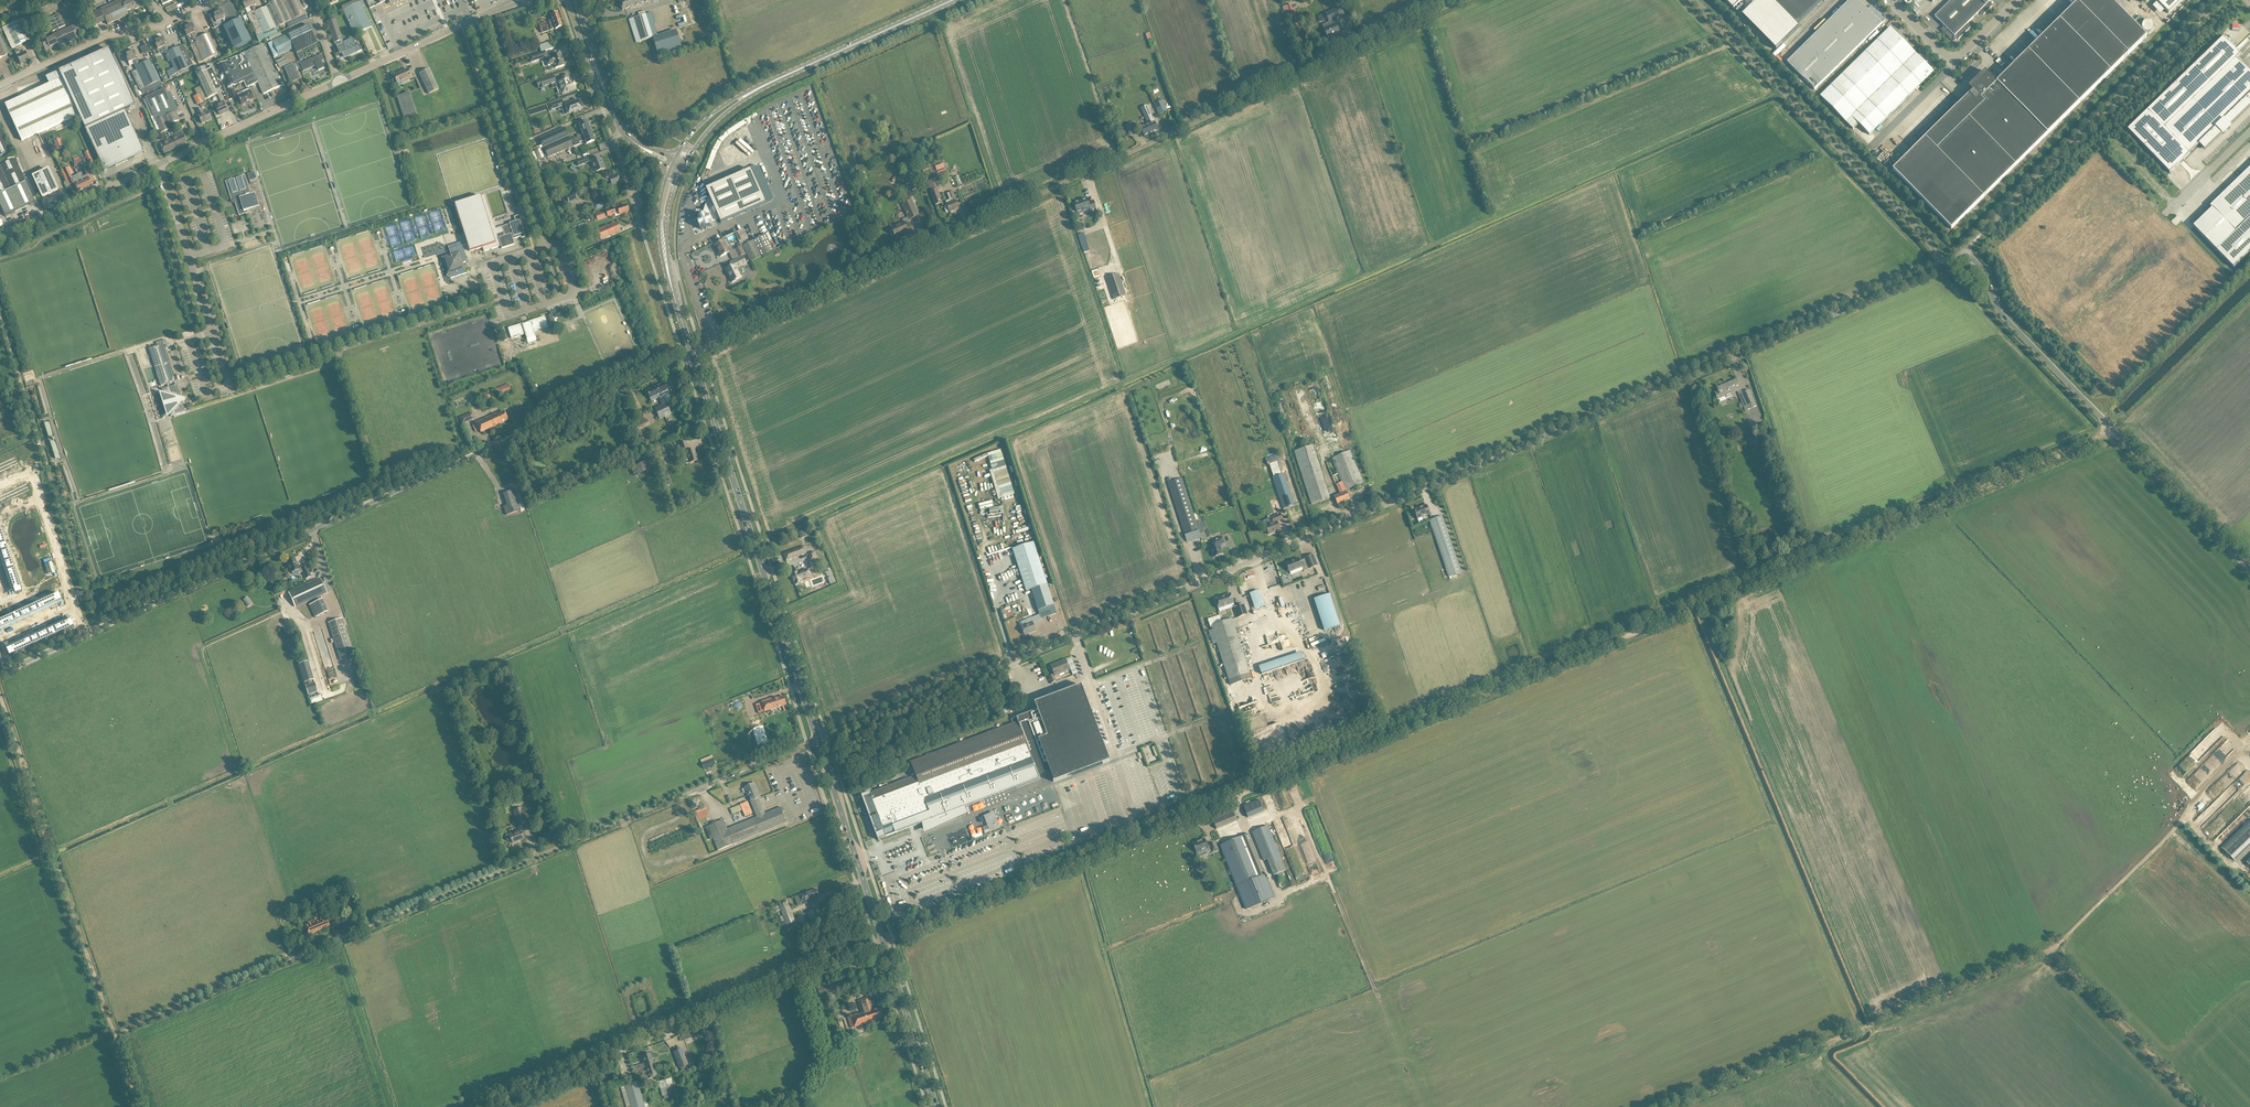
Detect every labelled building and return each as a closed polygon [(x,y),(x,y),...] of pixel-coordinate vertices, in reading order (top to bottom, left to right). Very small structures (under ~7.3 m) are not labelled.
[(241,1),(253,26),(250,27),(255,36),(256,35),(259,41),(278,33),(276,28),(266,7),(257,11),(254,5),(253,6),(252,4),(254,3),(252,0),(244,0),(241,1)] [(266,7),(276,28),(286,23),(289,28),(307,20),(305,15),(299,0),(276,0),(277,1),(266,6),(266,7)] [(619,1),(622,10),(630,8),(630,9),(653,1),(652,0),(623,0),(619,1)] [(1734,8),(1743,0),(1726,0),(1734,8)] [(1743,16),(1777,50),(1799,28),(1797,26),(1823,0),(1759,0),(1743,16)] [(1868,10),(1858,0),(1850,0),(1787,62),(1815,90),(1886,20),(1872,6),(1868,10)] [(1972,82),(1973,82),(1974,83),(1969,87),(1973,91),(1971,93),(1893,170),(1951,229),(2146,37),(2110,0),(2081,0),(2060,21),(2011,69),(1997,83),(1985,71),(1976,80),(1975,79),(1976,78),(1975,80),(1973,81),(1972,82)] [(1970,28),(1971,27),(1967,24),(1980,12),(1983,15),(1993,6),(1989,2),(1992,0),(1952,0),(1935,17),(1944,26),(1941,30),(1951,40),(1952,39),(1953,40),(1956,40),(1957,39),(1958,40),(1970,28)] [(2169,14),(2182,0),(2155,0),(2169,14)] [(135,9),(140,7),(137,1),(132,3),(131,1),(124,4),(127,11),(134,8),(135,9)] [(360,2),(343,10),(354,35),(372,27),(360,2)] [(2141,2),(2128,15),(2138,25),(2151,11),(2141,2)] [(127,11),(124,4),(123,3),(102,12),(101,9),(91,14),(96,25),(106,21),(108,24),(129,15),(127,11)] [(166,12),(177,8),(176,4),(165,7),(166,12)] [(1324,26),(1325,29),(1324,29),(1328,37),(1339,32),(1335,24),(1333,20),(1344,15),(1340,7),(1325,14),(1327,18),(1329,22),(1330,23),(1324,25),(1324,26)] [(222,10),(209,16),(213,24),(220,21),(223,26),(227,24),(225,19),(224,19),(223,17),(225,17),(222,10)] [(1293,10),(1288,12),(1289,13),(1292,24),(1299,22),(1295,10),(1293,10)] [(557,12),(551,14),(550,15),(552,20),(549,21),(552,29),(555,28),(555,29),(562,27),(557,12)] [(60,32),(59,29),(65,26),(59,13),(47,19),(53,31),(57,30),(58,33),(53,35),(53,36),(46,40),(47,42),(42,44),(46,51),(50,49),(50,47),(57,44),(58,47),(80,37),(78,34),(81,33),(78,26),(77,26),(77,24),(74,26),(74,25),(60,32)] [(634,16),(628,18),(636,43),(652,38),(645,14),(635,18),(634,16)] [(678,25),(687,23),(684,14),(675,17),(678,25)] [(2154,14),(2143,25),(2153,34),(2164,23),(2154,14)] [(242,18),(227,24),(223,26),(225,30),(226,30),(234,48),(252,40),(242,18)] [(327,22),(334,43),(342,40),(335,19),(327,22)] [(17,21),(2,28),(12,48),(26,41),(17,21)] [(546,22),(539,25),(542,33),(549,31),(546,22)] [(217,54),(208,34),(198,38),(195,32),(194,31),(195,30),(192,24),(183,28),(187,36),(191,35),(195,44),(190,46),(198,63),(217,54)] [(291,41),(312,32),(309,25),(288,35),(291,41)] [(1869,135),(1919,86),(1933,72),(1890,28),(1821,97),(1853,130),(1859,124),(1869,135)] [(676,30),(652,38),(658,57),(682,49),(676,30)] [(291,41),(294,48),(296,54),(301,52),(317,44),(312,32),(291,41)] [(294,48),(291,41),(288,35),(273,42),(279,55),(294,48)] [(188,68),(179,47),(169,51),(166,45),(166,46),(165,44),(166,43),(163,37),(154,41),(157,49),(162,47),(169,62),(170,61),(174,68),(167,71),(169,77),(188,68)] [(2237,58),(2240,55),(2223,37),(2128,130),(2137,140),(2170,173),(2190,154),(2199,144),(2204,150),(2216,139),(2215,138),(2220,133),(2221,134),(2249,106),(2249,72),(2237,58)] [(357,51),(357,52),(362,50),(360,46),(359,44),(358,45),(355,39),(353,40),(352,38),(343,42),(344,45),(338,47),(341,52),(339,53),(340,53),(341,53),(344,51),(347,56),(357,51)] [(551,42),(539,44),(540,51),(553,49),(551,42)] [(147,44),(140,47),(143,54),(150,51),(147,44)] [(262,44),(217,65),(228,88),(234,85),(234,86),(244,81),(246,88),(258,82),(263,94),(281,86),(277,78),(262,44)] [(109,49),(65,69),(64,69),(46,78),(49,84),(5,104),(22,141),(79,115),(102,165),(101,165),(104,171),(105,171),(105,170),(115,165),(116,166),(127,161),(127,160),(143,153),(144,153),(145,153),(142,147),(125,111),(135,106),(132,100),(133,100),(109,49)] [(140,90),(141,89),(159,81),(149,60),(140,65),(137,59),(136,59),(136,57),(137,57),(134,50),(124,55),(128,63),(133,61),(137,70),(132,72),(140,90)] [(564,65),(562,60),(563,60),(560,50),(549,53),(550,57),(546,58),(548,66),(554,64),(555,68),(564,65)] [(25,51),(17,55),(21,65),(27,62),(26,60),(29,59),(25,51)] [(529,56),(531,62),(547,57),(545,51),(529,56)] [(304,70),(308,69),(316,65),(318,70),(324,68),(321,62),(324,60),(321,55),(318,57),(301,65),(304,71),(304,70)] [(285,61),(277,64),(279,68),(289,64),(287,60),(285,61)] [(210,64),(195,71),(202,86),(207,99),(218,94),(216,91),(221,88),(210,64)] [(292,65),(285,68),(285,69),(291,83),(300,79),(297,74),(296,74),(295,72),(292,65)] [(393,75),(397,83),(407,79),(408,80),(412,78),(407,69),(403,71),(404,72),(399,74),(399,73),(393,75)] [(428,94),(439,89),(429,69),(419,73),(428,94)] [(551,77),(536,82),(538,88),(539,88),(545,86),(551,84),(553,83),(551,77)] [(556,87),(559,86),(562,94),(568,92),(576,89),(573,83),(570,84),(568,78),(555,82),(556,87)] [(161,86),(159,81),(141,89),(143,94),(161,86)] [(197,96),(194,97),(198,105),(200,104),(201,105),(206,103),(205,100),(207,99),(202,86),(194,89),(197,96)] [(146,99),(143,100),(151,117),(153,116),(160,130),(158,131),(159,134),(177,126),(175,122),(179,120),(165,88),(145,97),(146,99)] [(254,100),(250,91),(242,94),(241,92),(236,94),(233,89),(229,91),(233,99),(238,96),(240,100),(240,101),(241,101),(242,105),(254,100)] [(397,96),(405,123),(417,119),(408,92),(397,96)] [(562,100),(558,102),(549,104),(551,110),(562,106),(563,109),(566,108),(568,114),(582,109),(581,107),(583,107),(581,102),(580,103),(579,100),(564,105),(562,100)] [(1168,111),(1163,100),(1154,104),(1159,115),(1168,111)] [(217,110),(220,115),(224,113),(227,111),(227,112),(228,112),(223,101),(220,103),(220,104),(215,107),(217,110)] [(1158,130),(1147,106),(1141,109),(1148,125),(1141,128),(1144,136),(1158,130)] [(1120,123),(1116,112),(1114,107),(1107,110),(1113,126),(1120,123)] [(202,123),(211,119),(208,111),(204,113),(202,108),(197,110),(199,115),(198,116),(202,123)] [(583,135),(591,132),(588,125),(589,124),(588,122),(587,121),(579,124),(583,135)] [(1131,123),(1126,125),(1130,135),(1135,133),(1131,123)] [(11,151),(12,151),(12,150),(11,151),(0,126),(0,156),(11,151)] [(564,127),(539,138),(543,147),(563,138),(568,136),(565,128),(564,127)] [(173,138),(160,144),(164,153),(187,143),(186,142),(187,142),(186,138),(185,139),(183,135),(181,131),(172,136),(173,138)] [(570,140),(573,147),(580,144),(580,142),(585,140),(586,144),(594,141),(594,140),(595,139),(594,137),(593,137),(591,132),(583,135),(570,140)] [(563,138),(543,147),(548,158),(573,147),(570,140),(568,136),(563,138)] [(60,138),(53,141),(57,148),(63,145),(60,138)] [(1887,142),(1873,155),(1878,160),(1891,147),(1887,142)] [(532,152),(536,161),(544,158),(540,148),(532,152)] [(83,163),(81,160),(80,160),(78,156),(73,158),(75,162),(73,163),(75,167),(76,166),(78,169),(83,167),(81,164),(83,163)] [(596,172),(605,169),(603,163),(601,164),(599,157),(590,161),(593,169),(595,168),(596,172)] [(36,202),(15,158),(0,165),(0,205),(5,216),(36,202)] [(587,158),(577,162),(578,166),(588,162),(587,158)] [(2210,206),(2212,208),(2193,226),(2233,268),(2249,252),(2249,168),(2210,206)] [(51,192),(52,193),(58,190),(48,170),(33,177),(43,197),(49,194),(51,192)] [(700,217),(698,219),(697,218),(697,219),(696,220),(697,220),(701,229),(701,230),(702,230),(703,230),(702,230),(706,228),(706,230),(707,229),(709,228),(709,227),(712,226),(713,226),(712,225),(713,225),(713,224),(712,224),(712,223),(720,220),(721,223),(766,204),(752,170),(706,189),(709,196),(706,203),(704,209),(703,214),(702,214),(701,214),(700,215),(700,216),(700,217)] [(948,175),(946,170),(934,175),(935,179),(948,175)] [(83,178),(79,179),(84,189),(92,185),(92,184),(95,182),(91,175),(89,171),(86,172),(87,175),(83,177),(83,178)] [(254,172),(248,174),(250,181),(256,179),(254,172)] [(78,192),(84,189),(79,179),(77,175),(71,177),(73,180),(78,192)] [(250,192),(245,175),(241,176),(236,178),(234,179),(229,180),(225,181),(232,201),(234,200),(239,216),(248,213),(247,210),(252,208),(257,207),(256,205),(257,203),(257,201),(256,199),(255,197),(253,195),(252,194),(250,195),(250,192)] [(620,181),(621,181),(620,180),(619,180),(618,176),(613,177),(613,176),(601,180),(602,184),(607,182),(609,187),(611,186),(612,186),(620,183),(620,181)] [(927,182),(929,186),(936,205),(942,203),(935,184),(933,180),(927,182)] [(959,209),(956,201),(957,201),(953,191),(947,194),(950,199),(952,203),(947,205),(945,206),(944,207),(946,212),(947,213),(950,212),(959,209)] [(576,192),(566,196),(568,203),(579,199),(576,192)] [(485,195),(455,204),(455,205),(464,233),(465,236),(466,239),(470,251),(482,247),(484,251),(487,251),(492,249),(496,248),(501,246),(497,235),(504,233),(502,227),(502,226),(495,228),(495,226),(485,195)] [(1085,199),(1074,203),(1076,209),(1082,208),(1083,212),(1096,208),(1093,199),(1086,201),(1085,199)] [(910,221),(910,219),(919,215),(912,200),(903,204),(909,217),(902,220),(904,223),(892,229),(896,237),(900,235),(900,234),(904,232),(904,233),(908,231),(905,223),(910,221)] [(594,211),(604,206),(601,201),(592,206),(594,211)] [(622,205),(606,211),(608,216),(615,213),(618,212),(620,215),(628,212),(626,205),(622,207),(622,205)] [(604,212),(595,215),(597,220),(606,217),(604,212)] [(504,233),(497,235),(501,246),(502,249),(515,244),(513,239),(520,237),(521,238),(520,238),(521,238),(525,237),(523,231),(523,232),(522,232),(521,229),(524,228),(522,224),(522,223),(520,218),(519,215),(515,217),(514,217),(515,220),(516,223),(510,224),(502,227),(504,233)] [(2176,225),(2182,221),(2177,215),(2172,219),(2176,225)] [(601,240),(620,232),(616,222),(596,231),(599,236),(596,237),(597,241),(600,239),(601,240)] [(735,233),(737,237),(741,246),(747,243),(741,230),(735,233)] [(1083,233),(1078,235),(1083,251),(1088,249),(1083,233)] [(751,262),(774,251),(766,235),(743,246),(751,262)] [(721,257),(733,251),(732,247),(727,249),(723,241),(715,245),(717,249),(718,249),(721,256),(720,256),(721,257)] [(448,246),(450,254),(442,257),(447,274),(446,277),(450,279),(458,276),(459,276),(466,274),(466,273),(463,263),(466,262),(465,260),(464,258),(466,257),(462,245),(456,247),(454,244),(448,246)] [(746,254),(742,246),(735,250),(739,258),(746,254)] [(733,266),(727,269),(730,277),(732,282),(737,280),(742,278),(737,267),(749,261),(747,256),(734,262),(731,263),(733,266)] [(1119,274),(1107,278),(1114,299),(1125,295),(1119,274)] [(511,327),(508,328),(511,339),(514,338),(518,337),(517,335),(521,334),(522,335),(525,334),(528,343),(537,341),(534,331),(537,330),(536,329),(541,328),(541,329),(544,328),(547,327),(544,316),(541,318),(541,319),(537,320),(536,319),(531,320),(531,321),(529,321),(529,323),(523,324),(523,323),(521,324),(519,324),(516,325),(516,327),(512,328),(511,327)] [(169,382),(169,383),(176,381),(174,377),(167,355),(164,344),(166,343),(165,340),(156,343),(157,347),(156,347),(155,346),(149,348),(161,386),(168,384),(167,383),(169,382)] [(1313,374),(1304,377),(1306,382),(1315,379),(1313,374)] [(1732,394),(1731,393),(1740,389),(1741,389),(1737,380),(1717,388),(1718,390),(1718,392),(1715,393),(1718,400),(1726,397),(1726,398),(1732,395),(1732,394)] [(657,392),(659,397),(669,393),(664,383),(655,387),(657,392)] [(170,416),(186,412),(182,401),(185,398),(181,397),(177,384),(162,389),(163,394),(164,394),(163,396),(162,396),(167,413),(167,414),(168,412),(170,414),(170,416)] [(499,394),(510,389),(508,384),(496,389),(499,394)] [(651,401),(659,397),(657,392),(655,387),(646,391),(651,401)] [(1751,394),(1750,390),(1742,393),(1746,401),(1742,403),(1746,411),(1749,409),(1756,406),(1751,394)] [(484,394),(486,400),(493,397),(490,391),(484,394)] [(659,419),(665,417),(671,414),(667,404),(655,410),(659,419)] [(481,433),(508,420),(504,411),(497,414),(496,413),(476,423),(473,425),(476,432),(479,430),(481,433)] [(460,418),(463,424),(474,419),(472,413),(460,418)] [(637,430),(649,424),(647,419),(635,425),(637,430)] [(44,424),(56,459),(60,458),(60,460),(62,459),(49,420),(48,420),(49,423),(44,424)] [(1761,424),(1759,425),(1756,427),(1760,435),(1765,432),(1761,424)] [(679,451),(682,450),(682,451),(685,450),(689,463),(698,460),(694,450),(688,452),(687,449),(685,441),(679,443),(680,445),(677,446),(679,451)] [(1312,504),(1330,499),(1313,446),(1295,452),(1312,504)] [(991,470),(989,470),(997,499),(1014,494),(1002,450),(973,457),(974,461),(988,457),(991,470)] [(1363,483),(1350,451),(1333,459),(1346,490),(1363,483)] [(1280,453),(1266,458),(1268,465),(1277,461),(1283,459),(1280,453)] [(651,469),(648,461),(631,468),(634,476),(651,469)] [(1268,465),(1273,477),(1282,474),(1277,461),(1268,465)] [(1282,474),(1273,477),(1276,487),(1283,509),(1295,505),(1284,473),(1282,474)] [(1172,481),(1168,483),(1187,542),(1201,538),(1200,534),(1196,523),(1189,500),(1182,478),(1172,481)] [(1341,482),(1336,485),(1340,494),(1334,497),(1337,504),(1350,499),(1346,491),(1345,492),(1341,482)] [(510,491),(503,493),(507,505),(504,506),(504,507),(507,515),(521,511),(514,490),(511,491),(511,490),(510,491)] [(1422,517),(1430,514),(1426,505),(1414,510),(1418,519),(1422,517)] [(1283,519),(1281,514),(1272,518),(1274,523),(1266,526),(1269,534),(1280,530),(1277,522),(1283,519)] [(1449,578),(1449,577),(1461,573),(1442,516),(1430,520),(1449,578)] [(15,594),(22,592),(0,526),(0,547),(15,594)] [(1224,543),(1222,537),(1214,540),(1215,544),(1210,546),(1214,557),(1223,554),(1219,545),(1224,543)] [(1034,542),(1013,549),(1026,591),(1031,590),(1039,615),(1031,619),(1033,624),(1041,620),(1041,619),(1057,613),(1047,584),(1034,542)] [(804,546),(784,553),(787,560),(806,553),(804,546)] [(1286,564),(1290,572),(1302,567),(1304,571),(1306,570),(1318,565),(1314,554),(1304,558),(1304,559),(1300,561),(1299,558),(1286,564)] [(303,571),(306,578),(311,576),(306,565),(301,567),(302,568),(300,569),(297,562),(296,562),(294,559),(293,559),(292,559),(291,559),(289,560),(288,561),(289,561),(287,562),(292,573),(297,570),(298,573),(303,571)] [(799,572),(798,570),(791,573),(796,585),(803,583),(801,579),(810,576),(808,569),(799,572)] [(1291,578),(1286,579),(1285,576),(1281,577),(1284,585),(1292,582),(1291,578)] [(289,592),(296,607),(327,593),(320,578),(289,592)] [(1258,592),(1251,594),(1255,606),(1263,604),(1258,592)] [(0,621),(0,628),(62,600),(59,594),(0,621)] [(1218,608),(1224,606),(1233,603),(1230,594),(1215,599),(1218,608)] [(1316,599),(1314,599),(1324,631),(1326,630),(1340,625),(1330,594),(1316,599)] [(315,617),(328,612),(322,599),(309,605),(315,617)] [(1247,614),(1244,604),(1235,607),(1238,617),(1247,614)] [(1219,615),(1208,619),(1211,627),(1212,627),(1212,630),(1208,631),(1213,644),(1217,643),(1231,685),(1252,678),(1232,619),(1222,622),(1219,615)] [(342,618),(328,623),(340,660),(354,656),(342,618)] [(1031,619),(1020,623),(1024,633),(1025,635),(1031,632),(1032,632),(1036,631),(1033,624),(1031,619)] [(71,620),(7,649),(10,656),(74,626),(71,620)] [(1258,665),(1260,673),(1303,661),(1301,653),(1258,665)] [(1059,662),(1051,666),(1055,676),(1071,669),(1066,659),(1065,660),(1059,662)] [(305,683),(314,680),(308,662),(299,664),(305,683)] [(313,682),(303,685),(306,695),(316,692),(313,682)] [(870,792),(861,795),(878,840),(923,823),(926,830),(967,814),(968,814),(966,807),(1040,779),(1039,776),(1050,771),(1054,781),(1053,782),(1102,764),(1110,761),(1082,685),(1035,703),(1038,710),(1012,719),(1013,723),(911,762),(916,776),(870,793),(870,792)] [(787,705),(784,697),(777,699),(776,697),(762,702),(762,703),(757,705),(760,713),(765,712),(787,705)] [(702,763),(704,769),(716,764),(714,758),(702,763)] [(751,802),(759,798),(756,792),(758,791),(755,783),(746,787),(748,791),(746,791),(751,802)] [(781,807),(765,813),(759,798),(751,802),(757,817),(727,829),(724,820),(708,826),(718,850),(787,822),(781,807)] [(732,814),(742,810),(745,816),(752,814),(748,802),(729,808),(732,814)] [(1027,809),(1029,816),(1041,812),(1039,805),(1027,809)] [(527,821),(522,807),(513,810),(518,824),(527,821)] [(1215,829),(1237,821),(1233,811),(1212,819),(1215,829)] [(1014,816),(1015,821),(1026,818),(1025,813),(1014,816)] [(988,826),(983,828),(985,833),(990,832),(1000,828),(1000,827),(999,828),(997,823),(997,821),(993,822),(989,824),(989,826),(988,826)] [(1286,870),(1282,860),(1271,833),(1270,831),(1268,826),(1252,832),(1264,861),(1267,860),(1274,875),(1286,870)] [(513,843),(524,839),(521,831),(520,830),(517,831),(517,832),(510,835),(509,834),(506,835),(506,836),(507,841),(508,841),(512,840),(513,843)] [(1221,845),(1237,886),(1236,886),(1246,910),(1275,898),(1268,879),(1267,879),(1265,875),(1249,834),(1243,836),(1221,845)] [(1193,843),(1195,849),(1197,853),(1206,850),(1207,853),(1212,851),(1212,853),(1218,851),(1215,843),(1210,845),(1210,847),(1208,848),(1205,839),(1193,843)] [(819,896),(817,890),(817,889),(799,895),(803,905),(816,900),(815,897),(819,896)] [(341,894),(344,900),(351,897),(348,891),(341,894)] [(321,903),(323,910),(335,905),(333,899),(321,903)] [(787,902),(779,905),(786,921),(782,922),(784,927),(796,922),(789,905),(787,903),(787,902)] [(818,922),(813,909),(807,912),(811,924),(818,922)] [(305,925),(307,929),(309,934),(308,934),(308,935),(309,934),(309,935),(330,926),(326,918),(319,921),(318,919),(312,922),(311,920),(309,922),(310,923),(305,925)] [(851,1028),(879,1020),(884,1018),(881,1008),(872,1011),(868,998),(858,1001),(860,1006),(862,1014),(848,1018),(851,1028)] [(681,1042),(703,1033),(702,1029),(679,1038),(681,1042)] [(682,1048),(673,1052),(679,1069),(680,1068),(681,1071),(689,1069),(687,1065),(688,1065),(682,1048)] [(639,1065),(632,1067),(634,1072),(635,1076),(642,1073),(641,1070),(646,1069),(646,1071),(655,1067),(650,1053),(642,1056),(644,1063),(639,1065)] [(652,1078),(657,1076),(655,1067),(646,1071),(646,1069),(641,1070),(642,1073),(644,1080),(652,1078)] [(662,1096),(676,1093),(671,1078),(669,1079),(658,1082),(662,1096)] [(639,1087),(637,1081),(625,1085),(631,1106),(645,1106),(639,1087)]
